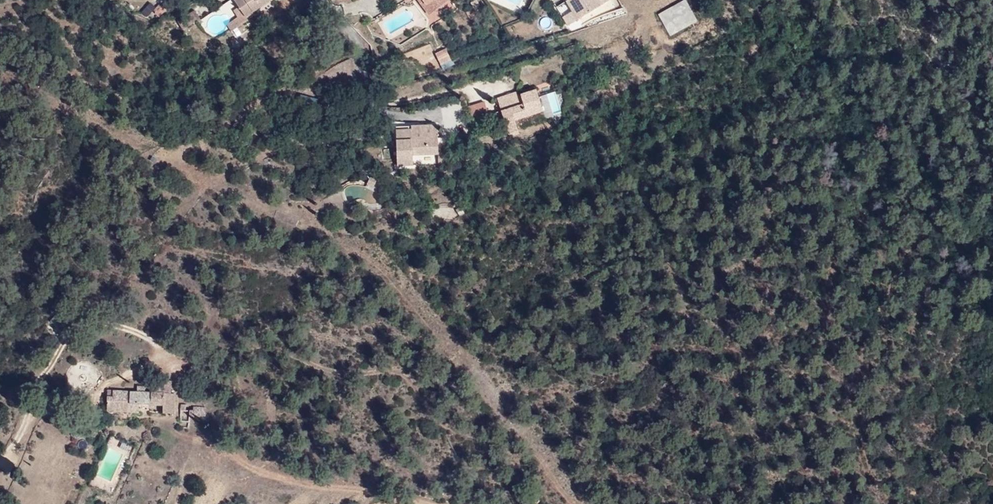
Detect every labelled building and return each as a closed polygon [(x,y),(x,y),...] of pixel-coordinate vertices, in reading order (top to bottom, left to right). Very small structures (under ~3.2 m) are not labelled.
[(229,7),(238,20),(269,0),(224,0),(229,7)] [(433,9),(445,0),(426,0),(433,9)] [(569,30),(600,12),(593,0),(584,0),(582,1),(582,0),(551,0),(569,30)] [(221,32),(238,20),(229,7),(223,11),(228,18),(217,26),(221,32)] [(679,8),(653,23),(665,44),(691,29),(679,8)] [(176,29),(191,19),(189,16),(191,14),(188,9),(171,20),(176,29)] [(569,59),(573,53),(569,48),(563,50),(563,56),(569,59)] [(446,49),(435,55),(441,66),(451,60),(446,49)] [(553,113),(546,91),(533,96),(533,94),(530,95),(529,92),(507,99),(518,134),(527,131),(524,122),(553,113)] [(498,116),(494,103),(478,108),(481,121),(498,116)] [(438,155),(437,126),(395,127),(397,166),(413,165),(412,155),(438,155)] [(372,192),(374,185),(369,182),(365,188),(372,192)] [(177,381),(105,384),(106,420),(182,420),(177,381)] [(189,415),(204,416),(204,408),(190,407),(189,415)]
